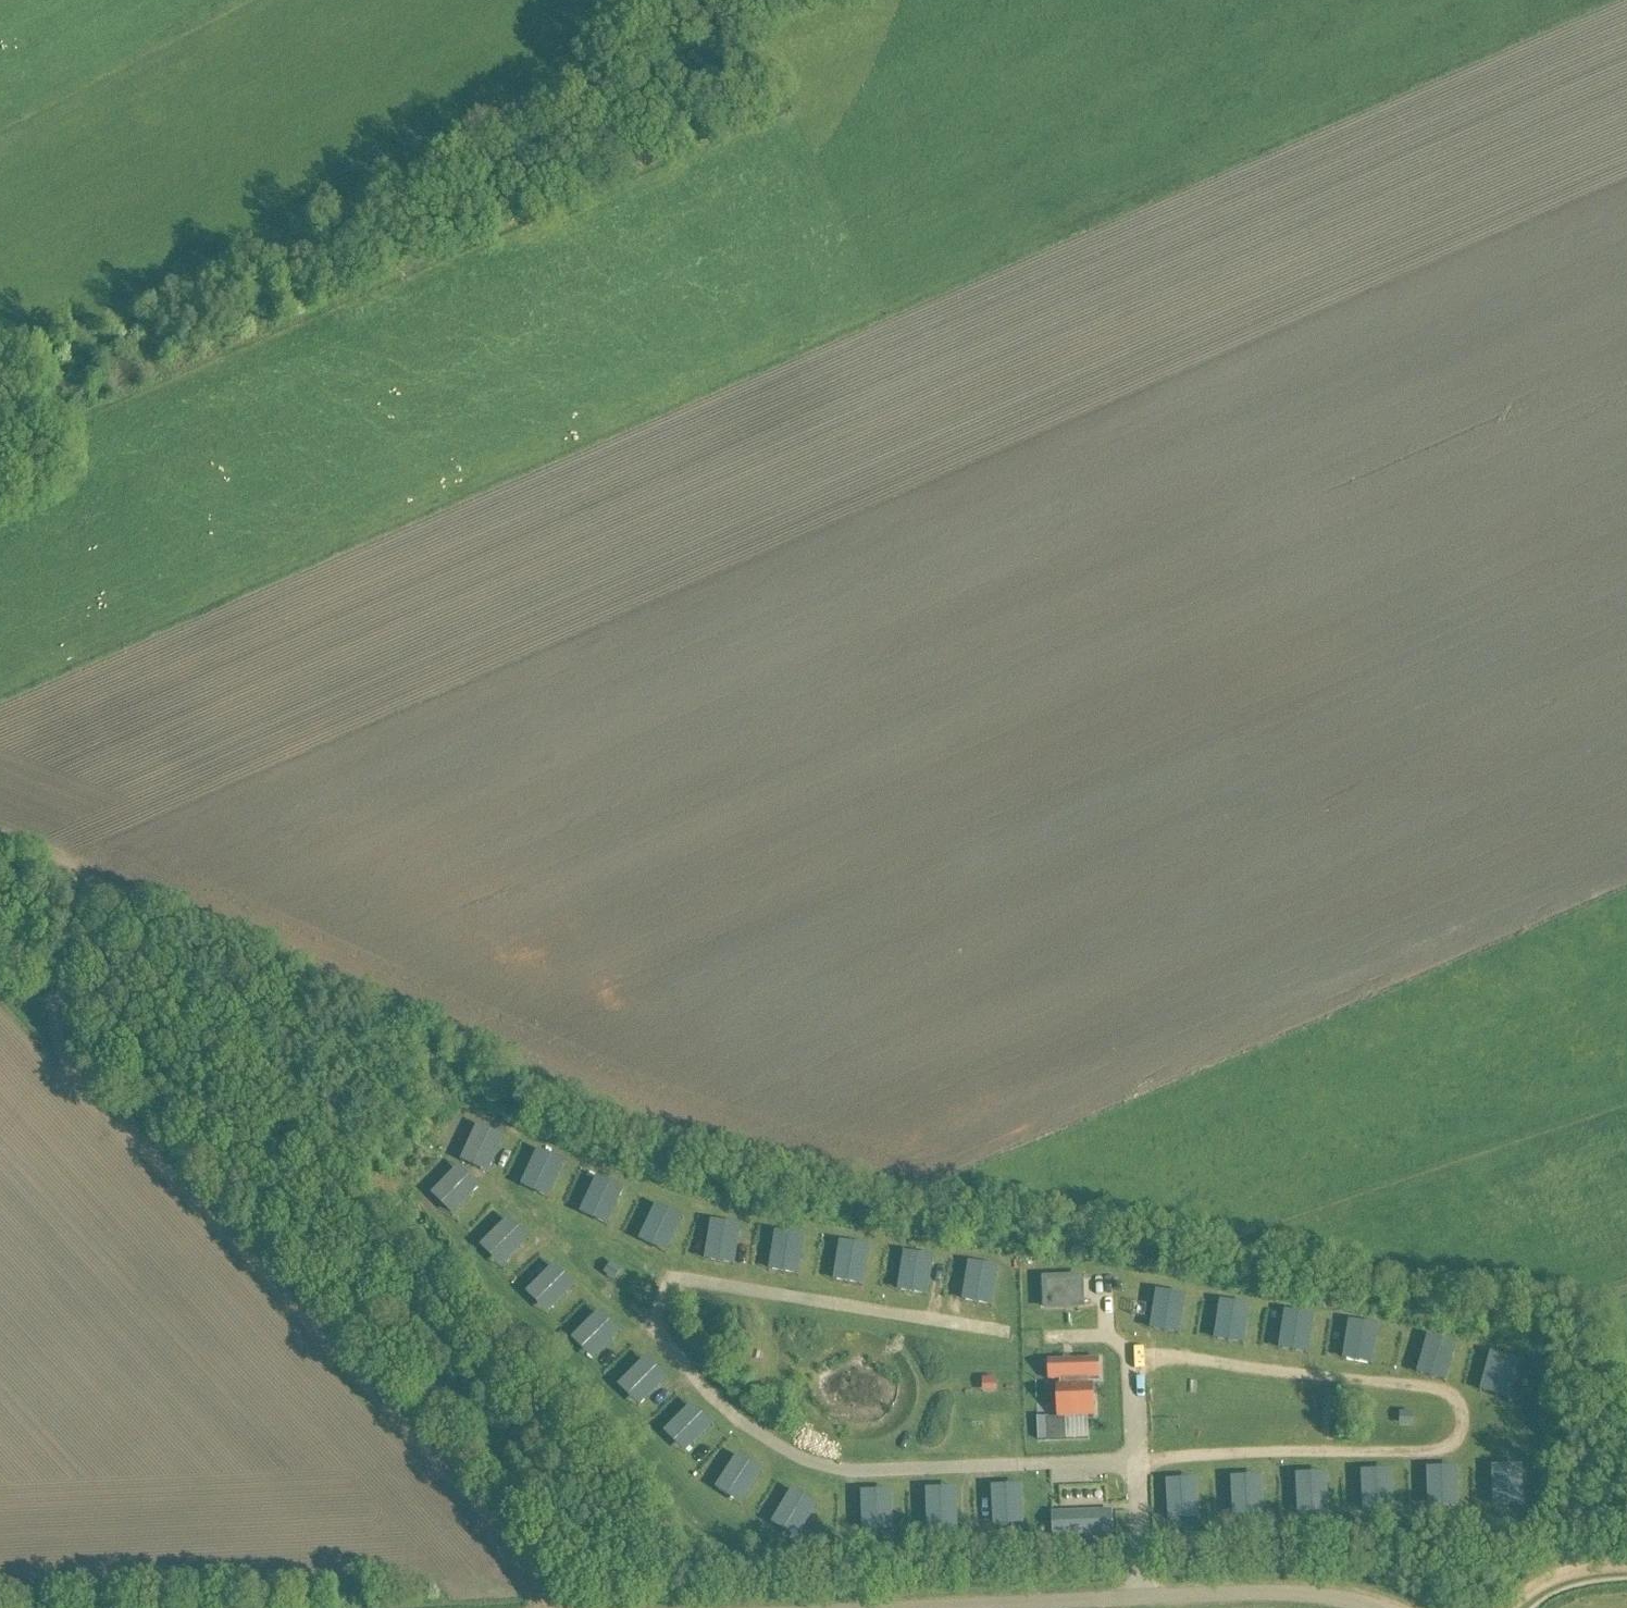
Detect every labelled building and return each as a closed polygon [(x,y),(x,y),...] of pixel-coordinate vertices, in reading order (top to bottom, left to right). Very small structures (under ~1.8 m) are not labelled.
[(480,1157),(494,1163),(503,1138),(489,1133),(480,1157)] [(533,1158),(521,1184),(552,1198),(563,1171),(533,1158)] [(453,1172),(432,1192),(453,1214),(474,1194),(453,1172)] [(581,1211),(611,1225),(622,1199),(592,1185),(581,1211)] [(639,1240),(670,1252),(681,1225),(650,1212),(639,1240)] [(508,1217),(486,1238),(508,1261),(531,1240),(508,1217)] [(710,1229),(704,1257),(736,1264),(742,1235),(710,1229)] [(770,1269),(802,1272),(805,1244),(773,1241),(770,1269)] [(839,1249),(832,1278),(864,1285),(870,1256),(839,1249)] [(899,1290),(930,1293),(933,1265),(902,1261),(899,1290)] [(554,1307),(576,1285),(554,1264),(533,1286),(554,1307)] [(994,1303),(998,1276),(980,1274),(980,1276),(966,1275),(964,1299),(994,1303)] [(1046,1285),(1046,1312),(1082,1311),(1081,1283),(1046,1285)] [(1150,1327),(1181,1333),(1186,1304),(1155,1299),(1150,1327)] [(1214,1337),(1246,1342),(1250,1314),(1219,1309),(1214,1337)] [(577,1331),(599,1354),(621,1333),(599,1310),(577,1331)] [(1284,1319),(1278,1346),(1309,1352),(1314,1325),(1284,1319)] [(1344,1359),(1376,1360),(1377,1332),(1345,1331),(1344,1359)] [(1447,1379),(1455,1353),(1426,1344),(1418,1371),(1447,1379)] [(624,1378),(645,1401),(667,1380),(646,1357),(624,1378)] [(1048,1420),(1038,1420),(1039,1442),(1048,1442),(1066,1441),(1088,1440),(1088,1422),(1088,1419),(1095,1418),(1094,1386),(1090,1386),(1090,1381),(1101,1381),(1100,1362),(1049,1364),(1049,1382),(1060,1382),(1060,1387),(1057,1387),(1058,1420),(1056,1420),(1048,1420)] [(1487,1362),(1481,1389),(1507,1395),(1513,1368),(1487,1362)] [(692,1447),(714,1427),(692,1404),(670,1425),(692,1447)] [(720,1480),(748,1497),(763,1472),(735,1455),(720,1480)] [(1493,1494),(1515,1494),(1515,1466),(1493,1466),(1493,1494)] [(1458,1496),(1457,1468),(1427,1469),(1429,1498),(1458,1496)] [(1393,1470),(1363,1470),(1362,1500),(1393,1500),(1393,1470)] [(1297,1475),(1299,1507),(1328,1505),(1327,1473),(1297,1475)] [(1262,1476),(1231,1477),(1232,1507),(1263,1506),(1262,1476)] [(1199,1507),(1198,1479),(1166,1480),(1168,1509),(1199,1507)] [(993,1515),(1021,1514),(1019,1485),(992,1486),(993,1515)] [(927,1518),(959,1516),(957,1488),(926,1489),(927,1518)] [(791,1489),(776,1514),(803,1530),(817,1505),(791,1489)] [(862,1519),(893,1518),(892,1490),(861,1491),(862,1519)] [(1097,1512),(1051,1514),(1052,1533),(1098,1531),(1097,1512)]
